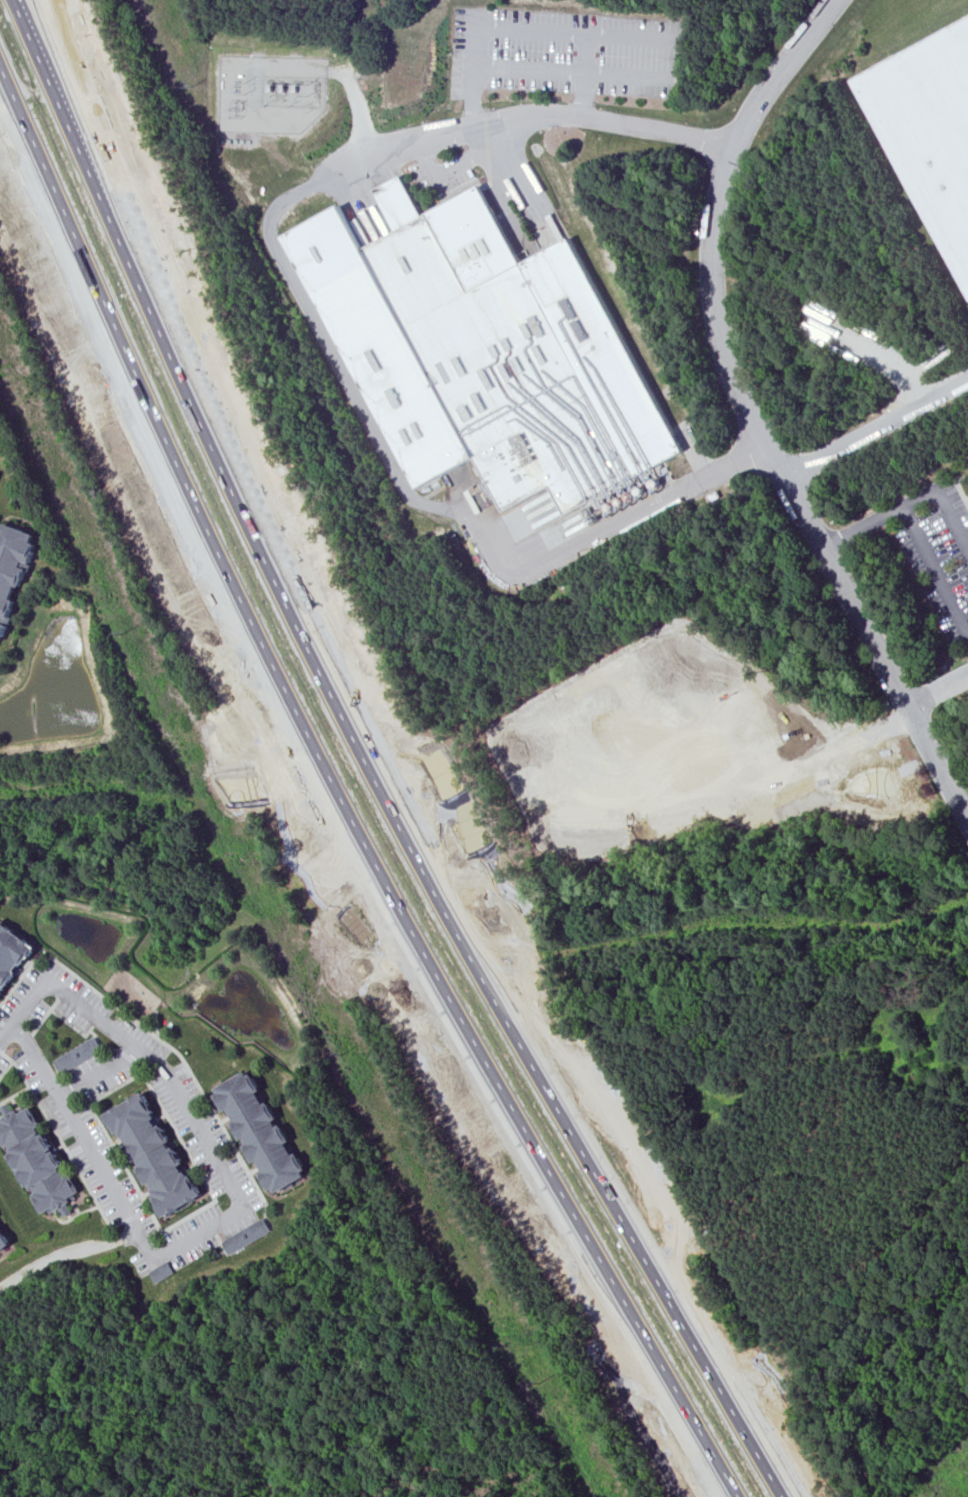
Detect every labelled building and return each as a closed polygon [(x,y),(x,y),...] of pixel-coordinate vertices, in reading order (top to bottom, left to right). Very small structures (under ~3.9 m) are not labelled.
[(967,287),(967,20),(854,82),(967,287)] [(342,204),(283,236),(419,491),(474,462),(503,516),(554,489),(569,516),(689,452),(570,229),(521,254),(482,180),(424,211),(403,171),(371,188),(393,231),(365,246),(342,204)] [(7,521),(4,529),(0,528),(0,641),(4,643),(19,599),(15,598),(20,585),(24,586),(41,542),(36,540),(39,533),(7,521)] [(34,948),(0,922),(0,994),(34,948)] [(52,1060),(60,1075),(103,1051),(95,1037),(52,1060)] [(222,1088),(224,1092),(220,1094),(268,1172),(265,1174),(275,1191),(279,1188),(282,1193),(311,1176),(307,1172),(311,1170),(299,1153),(266,1089),(257,1073),(254,1075),(252,1071),(222,1088)] [(141,1092),(102,1116),(114,1135),(116,1133),(153,1197),(150,1199),(161,1219),(201,1195),(196,1187),(194,1189),(150,1114),(153,1112),(141,1092)] [(68,1202),(66,1199),(77,1192),(28,1107),(17,1114),(15,1110),(11,1112),(7,1103),(0,1108),(0,1112),(3,1117),(0,1118),(0,1122),(1,1124),(0,1124),(0,1146),(39,1214),(50,1208),(52,1211),(68,1202)] [(276,1230),(268,1217),(227,1242),(234,1255),(276,1230)] [(8,1245),(0,1231),(0,1250),(8,1245)] [(150,1272),(157,1284),(175,1272),(168,1260),(150,1272)]
